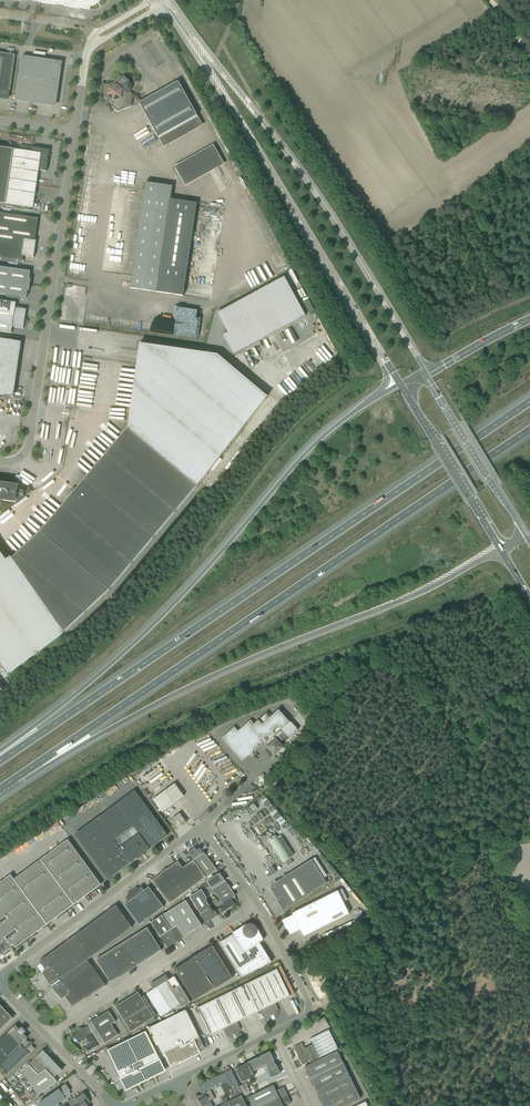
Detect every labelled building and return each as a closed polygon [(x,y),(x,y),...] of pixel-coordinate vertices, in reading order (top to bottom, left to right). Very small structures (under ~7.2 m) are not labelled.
[(79,8),(90,10),(90,6),(92,5),(93,5),(95,4),(96,3),(97,2),(98,1),(99,0),(29,0),(70,6),(70,7),(79,8)] [(8,99),(9,91),(10,91),(15,55),(0,53),(0,98),(8,99)] [(15,100),(55,106),(61,63),(49,61),(21,57),(15,100)] [(106,85),(104,97),(113,104),(112,107),(118,111),(131,106),(133,96),(140,103),(139,103),(158,138),(197,116),(178,82),(142,101),(130,91),(130,89),(128,87),(129,80),(123,76),(117,78),(116,81),(106,85)] [(155,86),(139,92),(141,98),(157,92),(155,86)] [(5,204),(27,207),(33,208),(38,170),(46,171),(49,150),(43,149),(33,147),(19,145),(19,150),(13,149),(0,147),(0,203),(5,204)] [(213,145),(173,164),(183,185),(223,165),(213,145)] [(170,199),(172,186),(145,182),(130,288),(157,292),(183,296),(197,203),(170,199)] [(21,261),(22,256),(34,257),(36,240),(35,240),(38,218),(0,213),(0,258),(21,261)] [(283,254),(278,257),(283,266),(288,263),(283,254)] [(29,291),(31,279),(30,279),(29,279),(30,271),(0,267),(0,294),(26,298),(27,290),(29,290),(29,291)] [(223,335),(233,355),(305,316),(284,277),(217,313),(228,332),(223,335)] [(11,333),(12,327),(23,329),(26,309),(15,308),(16,303),(0,300),(0,331),(11,333)] [(135,325),(134,332),(149,334),(150,329),(149,329),(150,325),(155,326),(156,320),(137,317),(136,325),(135,325)] [(13,397),(21,342),(0,339),(0,395),(13,397)] [(8,674),(13,671),(64,632),(109,590),(196,487),(267,397),(217,355),(140,344),(127,428),(40,531),(12,558),(10,557),(6,560),(0,552),(0,663),(8,674)] [(15,500),(17,486),(0,484),(0,498),(15,500)] [(281,730),(283,732),(289,738),(298,730),(291,721),(290,722),(278,710),(270,717),(266,713),(254,724),(250,720),(238,731),(234,727),(221,738),(242,761),(262,744),(265,744),(267,742),(267,741),(268,741),(270,739),(268,737),(279,728),(281,730)] [(276,738),(283,732),(281,730),(279,728),(268,737),(270,739),(268,741),(267,741),(267,742),(265,744),(267,746),(266,747),(274,755),(279,750),(280,750),(280,751),(281,751),(282,751),(282,750),(283,750),(283,749),(283,748),(283,747),(276,738)] [(235,777),(226,784),(229,788),(238,780),(235,777)] [(161,810),(162,812),(183,796),(174,784),(153,799),(159,808),(161,810)] [(138,858),(137,857),(143,854),(144,854),(143,853),(168,835),(138,795),(78,839),(108,879),(137,858),(137,859),(138,858)] [(182,816),(183,815),(181,812),(172,818),(173,819),(170,821),(174,827),(175,826),(176,827),(177,827),(177,828),(186,822),(182,816)] [(282,862),(290,858),(275,835),(268,839),(282,862)] [(0,955),(1,955),(0,954),(2,953),(2,954),(9,948),(8,947),(13,944),(15,947),(101,884),(68,839),(14,879),(10,874),(0,882),(0,955)] [(187,852),(193,860),(206,877),(206,878),(217,870),(204,852),(203,853),(200,848),(199,849),(198,848),(196,847),(195,848),(194,847),(187,852)] [(274,885),(270,888),(278,901),(277,901),(283,911),(326,883),(311,859),(273,884),(274,885)] [(206,877),(193,860),(183,868),(178,861),(152,880),(155,885),(169,904),(206,877)] [(219,873),(207,882),(214,894),(216,893),(220,901),(218,903),(216,899),(212,901),(217,909),(215,911),(218,915),(221,913),(235,905),(235,904),(237,903),(237,901),(235,898),(235,899),(234,897),(235,896),(228,885),(225,881),(222,877),(219,873)] [(135,888),(132,890),(151,916),(163,907),(149,887),(144,890),(141,886),(137,890),(135,888)] [(218,915),(215,911),(213,912),(205,900),(207,899),(201,889),(189,897),(200,914),(201,914),(206,923),(218,915)] [(139,925),(151,916),(132,890),(129,892),(131,894),(126,898),(129,901),(124,905),(128,909),(139,925)] [(282,920),(285,927),(286,927),(290,935),(300,930),(303,937),(349,914),(337,891),(292,913),(293,915),(282,920)] [(184,937),(202,925),(186,900),(151,922),(167,948),(175,943),(179,941),(178,940),(184,937)] [(106,985),(87,960),(132,927),(116,905),(39,961),(45,970),(42,973),(49,985),(50,984),(53,988),(52,988),(61,999),(65,997),(72,1007),(106,985)] [(233,934),(219,943),(241,977),(267,965),(271,962),(259,943),(263,940),(257,927),(256,926),(253,924),(250,924),(246,924),(232,933),(233,934)] [(161,951),(158,946),(147,927),(96,959),(110,982),(119,977),(119,978),(136,967),(136,966),(161,951)] [(174,969),(193,1001),(215,987),(216,988),(233,978),(212,945),(174,969)] [(279,1010),(275,1003),(289,996),(276,969),(271,972),(197,1007),(210,1035),(223,1029),(226,1036),(233,1038),(239,1035),(241,1029),(237,1022),(261,1010),(264,1017),(271,1019),(277,1017),(279,1010)] [(150,984),(153,989),(146,993),(149,998),(161,1016),(181,1003),(167,981),(169,980),(166,975),(150,984)] [(115,1006),(131,1032),(145,1023),(146,1024),(155,1020),(138,992),(115,1006)] [(9,1014),(0,1003),(0,1030),(13,1018),(10,1018),(8,1015),(9,1014)] [(78,1040),(80,1038),(82,1040),(85,1039),(88,1044),(85,1048),(86,1049),(88,1051),(97,1046),(90,1033),(92,1032),(100,1045),(105,1043),(118,1035),(111,1024),(116,1022),(108,1010),(88,1023),(89,1025),(86,1027),(82,1028),(82,1027),(76,1031),(77,1032),(73,1036),(78,1040)] [(191,1057),(200,1053),(198,1051),(204,1048),(186,1010),(149,1028),(164,1057),(166,1056),(170,1066),(183,1060),(182,1058),(183,1057),(184,1058),(188,1056),(188,1055),(190,1054),(191,1057)] [(6,1076),(29,1054),(35,1049),(31,1045),(32,1043),(31,1042),(29,1043),(26,1039),(27,1038),(23,1033),(25,1031),(22,1028),(20,1030),(15,1025),(14,1027),(13,1026),(8,1032),(0,1040),(0,1068),(6,1076)] [(311,1061),(312,1063),(320,1059),(320,1058),(338,1049),(328,1030),(310,1038),(313,1044),(305,1048),(302,1043),(293,1047),(298,1057),(299,1056),(300,1058),(299,1059),(302,1065),(311,1061)] [(160,1072),(158,1067),(163,1064),(146,1031),(106,1050),(123,1084),(127,1082),(130,1087),(160,1072)] [(58,1074),(62,1070),(43,1050),(28,1065),(21,1071),(38,1095),(57,1082),(54,1078),(58,1074)] [(349,1075),(337,1051),(320,1059),(312,1063),(304,1067),(307,1072),(306,1072),(313,1086),(314,1086),(318,1096),(317,1096),(322,1105),(345,1105),(361,1098),(349,1075)] [(272,1060),(273,1059),(270,1052),(260,1056),(260,1055),(257,1057),(257,1058),(236,1068),(243,1082),(255,1076),(252,1072),(265,1065),(271,1078),(280,1073),(276,1065),(275,1066),(274,1065),(271,1066),(269,1063),(273,1062),(272,1060)] [(231,1069),(228,1070),(226,1072),(198,1085),(202,1094),(197,1097),(198,1099),(197,1100),(199,1103),(200,1103),(201,1105),(202,1104),(203,1105),(219,1105),(234,1098),(242,1095),(244,1094),(240,1086),(231,1069)] [(39,1102),(42,1105),(53,1105),(66,1097),(64,1095),(69,1091),(64,1084),(39,1102)] [(243,1084),(240,1086),(244,1094),(245,1095),(251,1092),(248,1086),(245,1087),(243,1084)] [(252,1105),(264,1105),(286,1095),(285,1094),(286,1093),(283,1087),(276,1090),(273,1085),(268,1088),(248,1097),(252,1105)] [(88,1105),(87,1104),(90,1102),(88,1098),(87,1099),(85,1097),(86,1096),(83,1092),(76,1098),(66,1105),(65,1105),(63,1105),(86,1105),(88,1105)] [(219,1105),(247,1105),(242,1095),(234,1098),(219,1105)] [(291,1102),(288,1096),(287,1097),(286,1095),(264,1105),(284,1105),(291,1102)]
